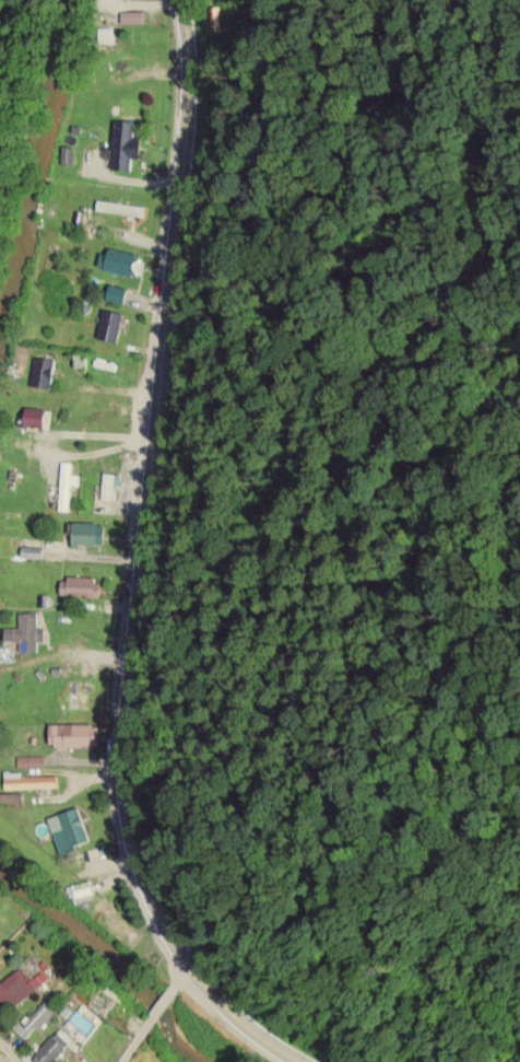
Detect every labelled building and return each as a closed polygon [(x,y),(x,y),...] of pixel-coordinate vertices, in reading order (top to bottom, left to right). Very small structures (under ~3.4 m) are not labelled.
[(133,137),(133,121),(112,121),(111,170),(130,170),(130,159),(138,159),(138,137),(133,137)] [(98,269),(132,276),(136,254),(102,247),(98,269)] [(105,299),(123,304),(127,289),(109,284),(105,299)] [(123,314),(104,309),(96,338),(115,343),(123,314)] [(124,376),(124,356),(95,355),(95,375),(124,376)] [(54,360),(34,356),(29,386),(49,390),(54,360)] [(46,410),(26,408),(24,426),(45,428),(46,410)] [(78,485),(78,476),(70,475),(70,463),(59,462),(58,511),(68,511),(69,485),(78,485)] [(111,500),(112,474),(102,474),(101,500),(111,500)] [(103,547),(103,524),(72,523),(71,546),(103,547)] [(42,547),(20,547),(20,559),(41,559),(42,547)] [(60,577),(60,597),(97,598),(98,578),(60,577)] [(37,613),(19,613),(19,628),(3,628),(3,642),(20,641),(20,652),(37,652),(37,643),(44,643),(44,628),(37,628),(37,613)] [(87,710),(87,680),(67,679),(66,710),(87,710)] [(97,724),(49,725),(49,747),(97,747),(97,724)] [(17,766),(42,766),(42,757),(17,757),(17,766)] [(56,776),(20,777),(20,775),(3,775),(3,789),(56,788),(56,776)] [(21,803),(21,793),(0,794),(0,804),(21,803)] [(60,855),(74,850),(73,846),(89,840),(76,807),(46,818),(60,855)] [(69,885),(72,904),(93,900),(89,881),(69,885)] [(8,1001),(13,1008),(48,979),(42,971),(30,980),(20,966),(0,982),(0,1007),(8,1001)] [(23,1039),(33,1028),(37,1032),(55,1012),(43,1001),(15,1031),(23,1039)] [(72,1040),(59,1028),(30,1059),(33,1061),(52,1061),(72,1040)]
